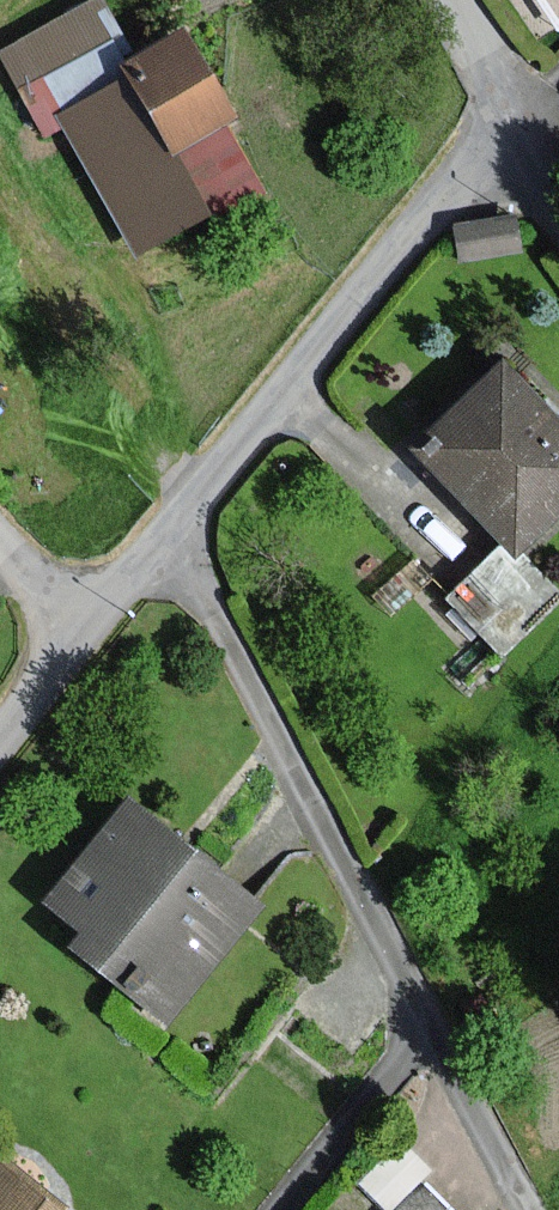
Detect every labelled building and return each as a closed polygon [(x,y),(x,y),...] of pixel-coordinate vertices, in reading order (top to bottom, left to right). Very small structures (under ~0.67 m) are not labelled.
[(264,189),(227,124),(233,120),(184,32),(133,60),(99,0),(97,0),(2,53),(44,129),(61,120),(138,258),(214,217),(264,189)] [(514,218),(456,225),(460,260),(517,254),(514,218)] [(413,447),(515,553),(558,511),(558,425),(557,423),(529,394),(500,364),(413,447)] [(256,900),(133,804),(59,898),(99,929),(87,945),(170,1010),(256,900)] [(0,1165),(0,1209),(56,1209),(0,1165)]
